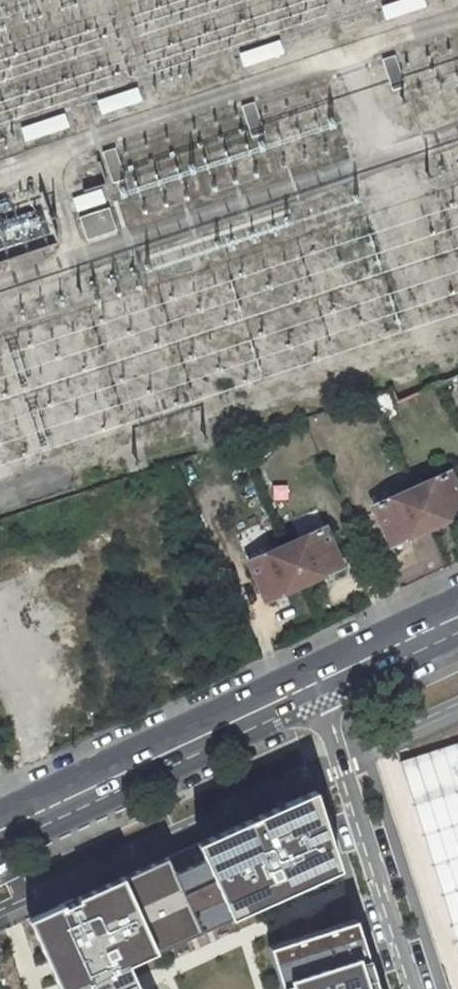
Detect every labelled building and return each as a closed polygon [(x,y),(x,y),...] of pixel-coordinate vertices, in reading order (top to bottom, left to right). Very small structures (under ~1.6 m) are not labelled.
[(387,19),(426,6),(424,0),(402,0),(383,6),(387,19)] [(241,53),(245,66),(284,53),(280,41),(241,53)] [(395,55),(383,59),(393,90),(406,86),(395,55)] [(98,101),(102,114),(141,101),(137,88),(98,101)] [(255,102),(242,106),(252,137),(265,133),(255,102)] [(62,112),(17,127),(22,142),(67,127),(62,112)] [(114,147),(101,151),(112,183),(125,178),(114,147)] [(101,187),(71,197),(77,213),(106,203),(101,187)] [(80,217),(87,240),(117,230),(109,208),(80,217)] [(282,470),(265,476),(271,491),(287,485),(282,470)] [(412,490),(429,527),(457,514),(457,490),(450,472),(412,490)] [(429,527),(412,490),(374,506),(391,545),(429,527)] [(342,566),(325,528),(287,545),(304,583),(342,566)] [(287,545),(249,562),(266,600),(304,583),(287,545)] [(377,762),(449,988),(457,988),(457,725),(377,762)] [(32,919),(65,988),(144,988),(135,969),(342,865),(322,790),(32,919)] [(357,921),(270,948),(282,988),(377,988),(357,921)]
